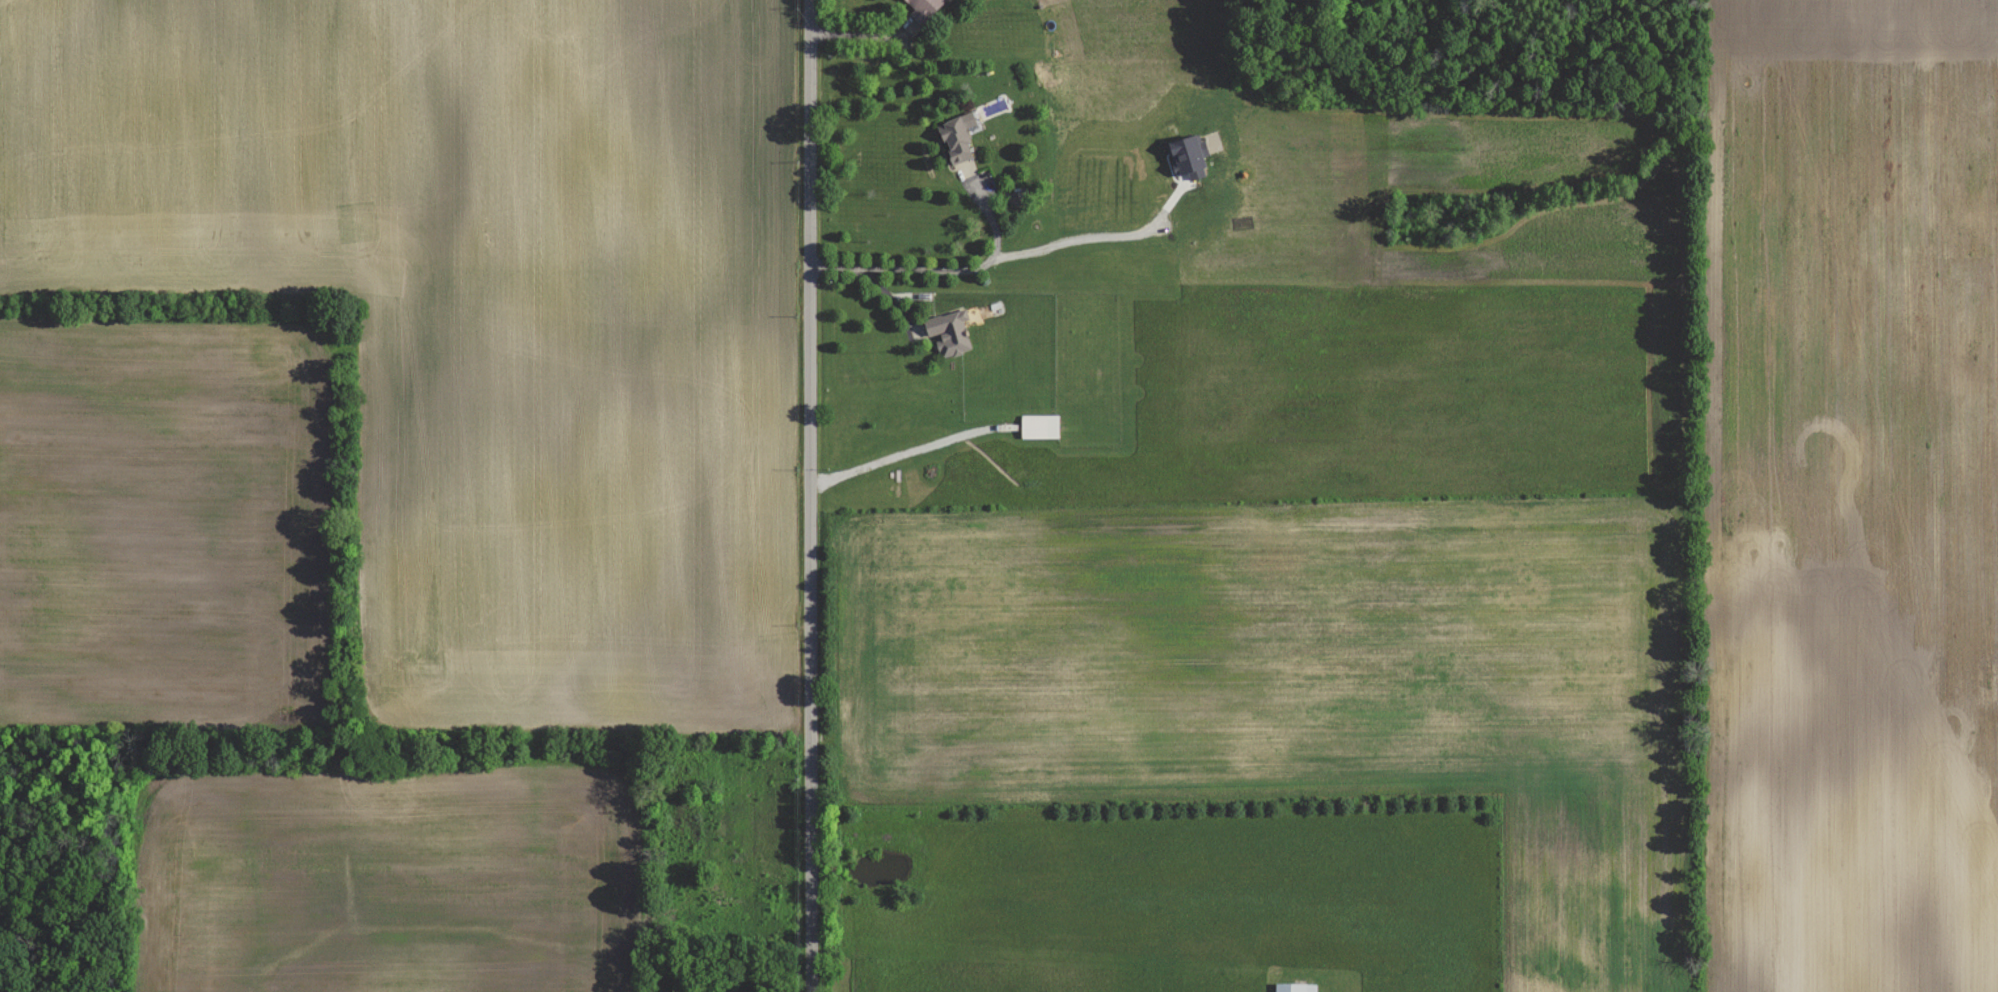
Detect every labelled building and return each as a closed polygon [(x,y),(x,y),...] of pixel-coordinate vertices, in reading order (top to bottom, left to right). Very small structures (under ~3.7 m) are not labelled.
[(946,0),(905,0),(914,9),(909,14),(922,26),(946,0)] [(938,125),(953,165),(975,157),(964,129),(977,124),(972,112),(938,125)] [(1208,175),(1196,135),(1167,143),(1176,176),(1188,173),(1190,180),(1208,175)] [(972,350),(964,321),(969,320),(966,309),(925,319),(930,338),(936,337),(942,358),(972,350)] [(928,336),(923,322),(909,327),(914,341),(928,336)] [(1022,416),(1022,438),(1059,438),(1059,415),(1022,416)] [(1317,984),(1275,983),(1275,991),(1316,991),(1317,984)]
